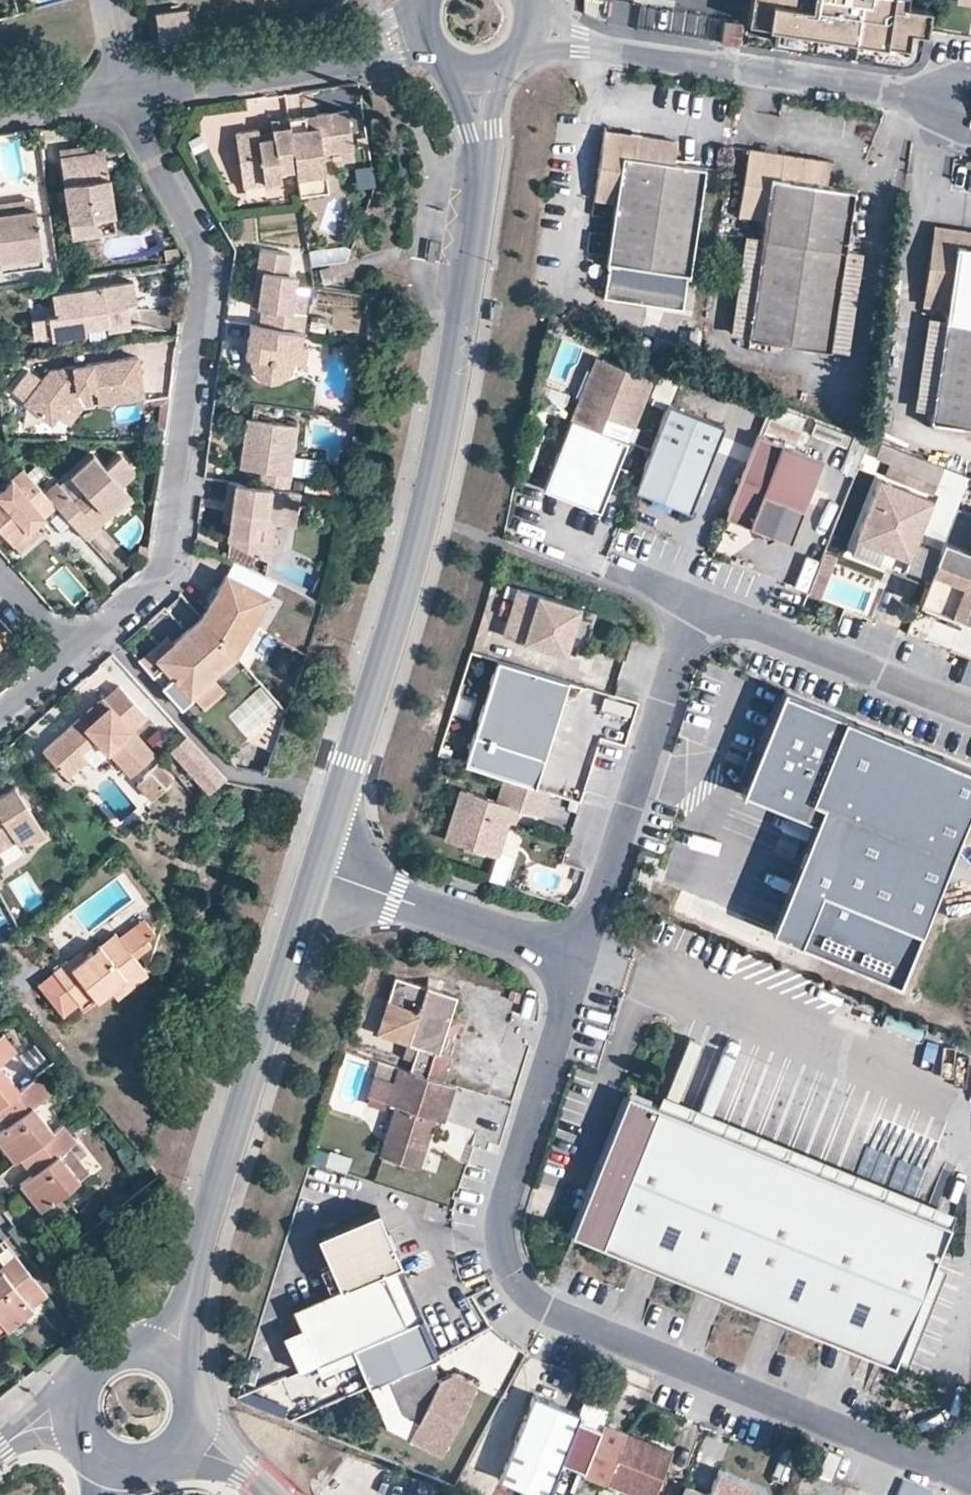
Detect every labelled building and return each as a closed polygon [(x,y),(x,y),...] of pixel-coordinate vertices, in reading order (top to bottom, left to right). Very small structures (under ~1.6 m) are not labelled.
[(748,24),(772,27),(770,39),(843,50),(892,57),(904,56),(910,50),(914,43),(917,30),(927,32),(931,8),(907,4),(907,0),(751,0),(748,24)] [(192,36),(189,9),(157,13),(160,40),(192,36)] [(723,42),(725,43),(740,44),(743,22),(725,20),(723,42)] [(307,116),(290,119),(298,175),(301,195),(330,191),(325,153),(354,149),(349,111),(318,115),(318,121),(308,123),(307,116)] [(273,121),(274,130),(275,137),(262,139),(260,133),(260,130),(238,133),(244,181),(264,178),(266,186),(284,184),(283,177),(298,175),(290,119),(273,121)] [(274,130),(260,133),(262,139),(275,137),(274,130)] [(634,135),(607,131),(595,200),(617,204),(613,234),(609,262),(613,262),(610,281),(607,299),(682,310),(687,273),(689,273),(703,168),(689,166),(672,163),(675,141),(634,135)] [(739,215),(766,219),(763,237),(795,242),(795,241),(844,248),(852,189),(826,185),(829,161),(748,150),(739,215)] [(60,156),(65,189),(67,199),(70,221),(114,213),(104,156),(93,151),(60,156)] [(245,189),(266,186),(264,178),(244,181),(245,189)] [(67,199),(65,189),(59,191),(60,201),(67,199)] [(34,199),(0,203),(0,214),(36,209),(34,199)] [(1,265),(0,260),(11,258),(13,271),(44,266),(36,209),(0,214),(0,265),(1,265)] [(117,231),(114,213),(70,221),(73,238),(117,231)] [(945,320),(933,411),(931,421),(970,426),(970,230),(934,224),(922,304),(947,309),(945,320)] [(731,335),(748,338),(763,237),(746,234),(731,335)] [(795,242),(763,237),(748,338),(831,349),(844,248),(795,241),(795,242)] [(861,251),(844,248),(831,349),(847,352),(861,251)] [(310,257),(312,269),(316,268),(328,266),(349,262),(346,249),(310,257)] [(293,255),(260,251),(257,272),(264,273),(262,287),(256,286),(253,307),(263,307),(261,325),(305,331),(307,313),(295,311),(298,292),(300,276),(290,275),(293,255)] [(0,260),(2,272),(13,271),(11,258),(0,260)] [(328,266),(316,268),(320,285),(331,282),(328,266)] [(264,273),(257,272),(256,286),(262,287),(264,273)] [(127,305),(135,304),(137,303),(134,285),(54,298),(56,318),(48,320),(50,335),(51,341),(85,336),(84,330),(106,327),(107,332),(131,328),(129,312),(127,305)] [(295,311),(307,313),(310,294),(298,292),(295,311)] [(127,305),(129,312),(136,310),(135,304),(127,305)] [(914,408),(933,411),(945,320),(929,317),(914,408)] [(32,338),(50,335),(48,320),(29,322),(32,338)] [(305,331),(261,325),(251,323),(248,341),(254,342),(253,356),(254,364),(262,374),(274,378),(284,377),(290,374),(295,367),(297,360),(291,360),(293,345),(302,347),(305,331)] [(291,360),(297,360),(310,362),(311,348),(302,347),(293,345),(291,360)] [(77,380),(76,367),(50,371),(43,380),(30,370),(15,389),(29,399),(26,403),(53,424),(63,410),(75,394),(95,391),(97,405),(144,398),(138,357),(87,365),(89,377),(77,380)] [(583,409),(601,361),(594,358),(576,406),(583,409)] [(651,380),(601,361),(583,409),(576,406),(571,419),(599,430),(607,409),(614,412),(611,420),(632,428),(651,380)] [(89,377),(87,365),(76,367),(77,380),(89,377)] [(75,394),(63,410),(97,405),(95,391),(75,394)] [(688,505),(719,416),(662,397),(631,486),(688,505)] [(252,447),(248,468),(262,470),(260,486),(288,490),(298,425),(248,418),(243,446),(252,447)] [(599,430),(571,419),(543,489),(599,511),(627,441),(599,430)] [(758,434),(726,517),(748,525),(749,524),(761,529),(777,535),(790,540),(821,459),(758,434)] [(240,467),(248,468),(252,447),(243,446),(240,467)] [(58,484),(46,495),(56,507),(85,537),(96,527),(90,521),(123,492),(118,486),(130,477),(131,469),(119,455),(104,469),(92,456),(70,476),(85,493),(74,503),(58,484)] [(24,471),(0,493),(0,532),(12,545),(36,524),(56,507),(46,495),(24,471)] [(933,497),(880,475),(866,508),(876,512),(871,522),(862,519),(852,544),(905,565),(915,539),(933,497)] [(288,490),(260,486),(232,482),(229,499),(238,501),(235,522),(232,541),(274,562),(279,525),(299,528),(304,492),(288,490)] [(129,498),(123,492),(90,521),(96,527),(129,498)] [(673,506),(653,498),(649,506),(669,514),(673,506)] [(238,501),(229,499),(227,521),(235,522),(238,501)] [(956,507),(944,539),(970,551),(970,547),(970,514),(956,507)] [(876,512),(866,508),(862,519),(871,522),(876,512)] [(47,536),(36,524),(12,545),(22,558),(47,536)] [(766,542),(777,535),(761,529),(766,542)] [(940,549),(915,539),(905,565),(930,575),(940,549)] [(919,603),(970,624),(970,547),(970,551),(944,539),(940,549),(930,575),(919,603)] [(905,565),(852,544),(850,550),(903,571),(905,565)] [(838,559),(825,554),(809,596),(821,601),(838,559)] [(218,606),(211,602),(202,618),(235,655),(267,601),(226,577),(216,594),(222,597),(218,606)] [(579,601),(516,581),(501,629),(563,648),(579,601)] [(222,597),(216,594),(211,602),(218,606),(222,597)] [(235,655),(202,618),(166,651),(159,644),(140,662),(183,710),(194,699),(191,696),(212,677),(235,655)] [(167,637),(159,644),(166,651),(174,644),(167,637)] [(565,679),(494,656),(470,734),(540,756),(565,679)] [(225,692),(212,677),(191,696),(194,699),(205,711),(225,692)] [(84,729),(77,721),(73,725),(90,744),(94,740),(105,753),(107,752),(113,746),(136,771),(153,756),(131,732),(145,719),(119,687),(105,701),(102,698),(85,713),(92,720),(84,729)] [(771,932),(901,983),(970,805),(970,770),(785,697),(746,795),(815,821),(771,932)] [(92,720),(85,713),(77,721),(84,729),(92,720)] [(90,744),(73,725),(43,751),(66,778),(86,761),(79,753),(90,744)] [(532,783),(540,756),(470,734),(461,761),(502,774),(532,783)] [(224,780),(186,737),(169,752),(207,795),(224,780)] [(113,746),(107,752),(130,777),(136,771),(113,746)] [(148,773),(163,789),(172,781),(156,765),(148,773)] [(163,789),(148,773),(134,786),(149,802),(163,789)] [(495,797),(459,785),(443,835),(493,851),(504,816),(509,802),(516,804),(560,818),(568,794),(532,783),(502,774),(495,797)] [(10,834),(16,846),(42,843),(45,842),(16,791),(0,800),(0,840),(10,834)] [(511,819),(516,804),(509,802),(504,816),(511,819)] [(16,846),(10,834),(0,840),(0,851),(2,854),(16,846)] [(114,932),(98,944),(104,950),(118,938),(114,932)] [(104,950),(98,944),(85,954),(70,967),(65,961),(52,970),(78,1003),(91,994),(96,1000),(109,990),(141,965),(118,938),(104,950)] [(80,948),(65,961),(70,967),(85,954),(80,948)] [(148,973),(141,965),(109,990),(116,997),(148,973)] [(456,992),(399,973),(391,997),(380,1031),(406,1040),(416,1043),(408,1067),(441,1078),(449,1054),(437,1049),(443,1030),(450,1010),(456,992)] [(402,1053),(406,1040),(380,1031),(391,997),(377,992),(361,1040),(402,1053)] [(460,1013),(450,1010),(443,1030),(454,1033),(460,1013)] [(15,1051),(2,1034),(0,1036),(0,1063),(15,1051)] [(384,1099),(396,1063),(383,1059),(372,1095),(384,1099)] [(441,1078),(408,1067),(396,1063),(384,1099),(393,1102),(376,1153),(416,1166),(421,1150),(416,1149),(421,1133),(426,1135),(433,1115),(441,1118),(453,1082),(441,1078)] [(20,1089),(0,1065),(0,1105),(20,1089)] [(36,1076),(20,1089),(0,1105),(0,1121),(4,1126),(0,1130),(0,1147),(13,1163),(18,1159),(53,1131),(32,1106),(48,1093),(36,1076)] [(789,1158),(660,1104),(630,1092),(617,1123),(671,1145),(780,1189),(789,1158)] [(792,1147),(664,1093),(660,1104),(789,1158),(792,1147)] [(671,1145),(617,1123),(600,1164),(614,1169),(608,1183),(605,1182),(600,1181),(597,1182),(595,1182),(592,1184),(573,1230),(629,1253),(671,1145)] [(62,1124),(53,1131),(18,1159),(31,1176),(19,1185),(39,1210),(78,1180),(59,1154),(75,1141),(62,1124)] [(421,1150),(426,1135),(421,1133),(416,1149),(421,1150)] [(59,1154),(78,1180),(88,1172),(71,1149),(78,1145),(75,1141),(59,1154)] [(780,1189),(671,1145),(629,1253),(737,1297),(780,1190),(780,1189)] [(323,1162),(347,1167),(350,1153),(326,1147),(323,1162)] [(952,1212),(792,1147),(789,1158),(947,1223),(952,1212)] [(947,1223),(789,1158),(780,1189),(891,1234),(935,1252),(947,1223)] [(614,1169),(600,1164),(592,1184),(595,1182),(597,1182),(600,1181),(605,1182),(608,1183),(614,1169)] [(891,1234),(780,1189),(780,1190),(737,1297),(848,1342),(891,1234)] [(102,1205),(109,1214),(118,1206),(111,1198),(102,1205)] [(396,1259),(370,1205),(314,1231),(340,1285),(291,1308),(299,1324),(316,1361),(339,1350),(351,1345),(405,1319),(395,1297),(406,1292),(391,1261),(396,1259)] [(935,1252),(891,1234),(848,1342),(891,1359),(894,1353),(931,1263),(935,1252)] [(14,1257),(0,1267),(0,1273),(1,1273),(4,1276),(19,1264),(14,1257)] [(944,1268),(931,1263),(894,1353),(907,1358),(944,1268)] [(19,1264),(4,1276),(1,1273),(0,1273),(0,1324),(3,1327),(6,1331),(32,1311),(24,1302),(40,1290),(19,1264)] [(416,1314),(406,1292),(395,1297),(405,1319),(416,1314)] [(434,1352),(416,1314),(405,1319),(351,1345),(339,1350),(341,1355),(347,1356),(355,1352),(369,1383),(388,1373),(394,1387),(402,1405),(417,1413),(408,1431),(440,1448),(477,1377),(468,1373),(442,1385),(437,1375),(427,1355),(434,1352)] [(316,1361),(299,1324),(281,1332),(298,1369),(316,1361)] [(468,1373),(453,1367),(437,1375),(442,1385),(468,1373)] [(402,1405),(394,1387),(375,1396),(386,1420),(408,1431),(417,1413),(402,1405)] [(533,1396),(499,1477),(543,1494),(545,1494),(558,1463),(582,1473),(599,1431),(575,1421),(578,1414),(533,1396)] [(624,1435),(602,1426),(599,1431),(582,1473),(580,1478),(602,1486),(623,1494),(655,1494),(672,1454),(624,1435)] [(766,1489),(718,1470),(708,1494),(763,1494),(766,1489)] [(895,1494),(929,1494),(932,1489),(902,1477),(895,1494)]
